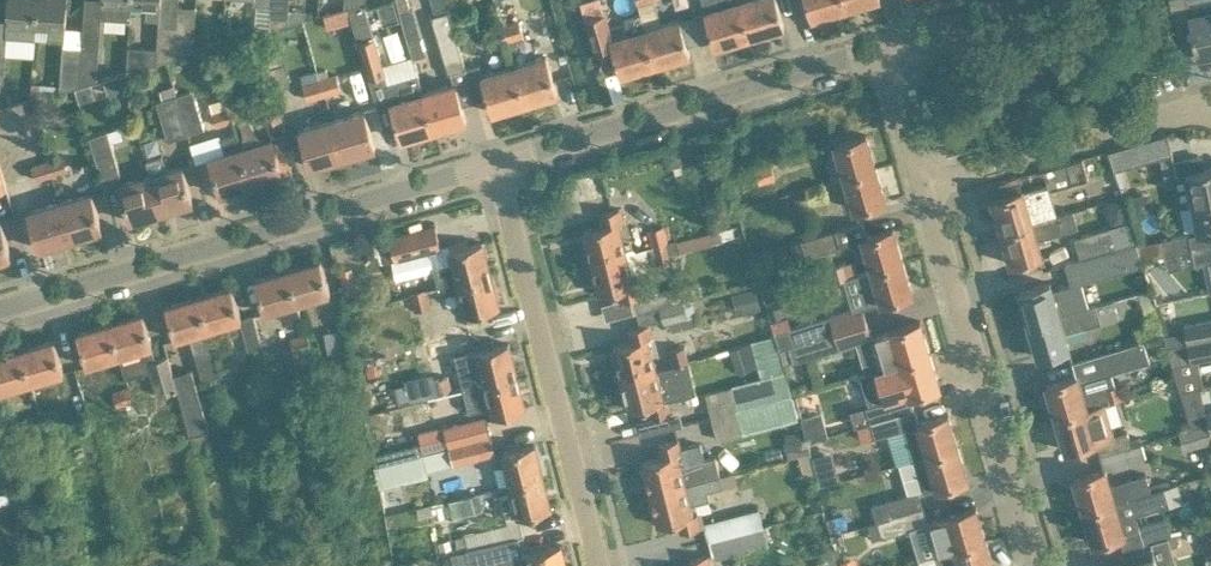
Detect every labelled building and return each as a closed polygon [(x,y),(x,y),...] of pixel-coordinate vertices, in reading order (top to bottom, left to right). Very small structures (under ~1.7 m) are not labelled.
[(36,37),(39,0),(9,0),(7,35),(36,37)] [(36,37),(37,37),(38,21),(52,22),(51,39),(65,40),(68,0),(39,0),(36,37)] [(131,16),(132,0),(103,0),(102,14),(131,16)] [(147,1),(145,18),(160,19),(162,0),(134,0),(147,1)] [(271,3),(270,28),(286,23),(288,0),(271,0),(271,3)] [(411,49),(412,49),(414,57),(415,57),(427,53),(414,7),(411,8),(409,0),(398,0),(405,28),(411,49)] [(446,0),(433,0),(437,13),(433,15),(449,73),(466,67),(446,0)] [(657,62),(691,52),(680,16),(658,23),(651,0),(638,0),(641,11),(657,62)] [(706,9),(710,22),(717,45),(751,35),(741,0),(722,0),(723,4),(706,9)] [(751,35),(785,24),(778,1),(778,0),(741,0),(751,35)] [(847,6),(846,0),(808,0),(813,16),(847,6)] [(1173,11),(1188,8),(1186,0),(1171,0),(1173,11)] [(176,24),(173,57),(194,50),(197,5),(178,4),(177,25),(176,24)] [(1210,50),(1210,7),(1189,11),(1198,53),(1210,50)] [(622,73),(657,62),(641,11),(626,15),(628,29),(614,33),(607,10),(585,16),(600,66),(619,60),(622,73)] [(520,18),(502,23),(506,39),(524,33),(520,18)] [(158,61),(173,57),(176,24),(160,23),(159,46),(158,61)] [(494,26),(486,28),(491,44),(506,39),(502,23),(494,26)] [(82,47),(79,84),(98,79),(99,48),(98,48),(99,38),(92,28),(83,28),(82,47)] [(375,35),(359,39),(369,76),(386,71),(375,35)] [(129,44),(127,71),(158,61),(159,46),(129,44)] [(59,91),(79,84),(82,47),(62,45),(59,84),(33,81),(32,98),(59,91)] [(1108,53),(1111,66),(1124,63),(1122,50),(1108,53)] [(516,65),(526,101),(558,92),(548,56),(516,65)] [(318,69),(325,94),(342,89),(336,66),(329,69),(327,63),(317,66),(318,69)] [(494,111),(526,101),(516,65),(483,75),(494,111)] [(309,99),(325,94),(318,69),(301,74),(309,99)] [(389,91),(403,137),(435,128),(418,71),(392,80),(389,91)] [(121,72),(105,77),(109,90),(125,86),(121,72)] [(425,93),(435,128),(467,119),(460,96),(457,84),(425,93)] [(194,88),(176,94),(188,132),(206,127),(200,108),(194,88)] [(233,118),(234,121),(249,116),(241,89),(226,94),(229,105),(233,118)] [(257,95),(266,123),(283,118),(274,90),(257,95)] [(157,100),(168,139),(188,133),(188,132),(176,94),(157,100)] [(229,105),(213,110),(217,124),(233,118),(229,105)] [(334,120),(344,155),(376,146),(366,111),(334,120)] [(312,165),(344,155),(334,120),(301,130),(312,165)] [(108,129),(90,134),(103,178),(121,173),(108,129)] [(210,155),(222,192),(253,182),(242,145),(237,130),(221,135),(226,150),(210,155)] [(836,141),(846,174),(877,165),(867,132),(836,141)] [(1168,132),(1109,149),(1115,167),(1173,151),(1168,132)] [(242,145),(253,182),(285,172),(273,135),(242,145)] [(151,173),(162,209),(194,200),(183,163),(167,168),(163,153),(147,158),(151,173)] [(64,155),(33,164),(37,179),(69,169),(64,155)] [(6,186),(24,181),(17,156),(0,160),(0,165),(6,186)] [(1048,180),(1051,187),(1089,176),(1083,156),(1045,166),(1048,180)] [(753,164),(758,180),(779,174),(774,157),(753,164)] [(886,198),(877,165),(846,174),(855,207),(886,198)] [(1193,201),(1210,197),(1210,165),(1187,170),(1193,201)] [(162,209),(151,173),(117,183),(128,219),(162,209)] [(806,184),(811,200),(826,196),(822,179),(806,184)] [(993,196),(1002,229),(1058,212),(1051,187),(1048,180),(993,196)] [(61,200),(72,237),(103,227),(92,190),(61,200)] [(1154,239),(1158,254),(1181,249),(1193,246),(1202,245),(1210,243),(1210,242),(1208,243),(1205,230),(1210,228),(1210,197),(1193,201),(1199,230),(1154,239)] [(40,246),(72,237),(61,200),(29,210),(40,246)] [(604,223),(585,228),(593,260),(627,251),(622,231),(619,222),(624,221),(620,206),(601,211),(604,223)] [(1058,212),(1002,229),(1011,261),(1042,253),(1037,237),(1059,231),(1058,228),(1075,223),(1070,209),(1058,212)] [(7,260),(7,256),(12,255),(1,217),(0,217),(0,262),(7,260)] [(1127,219),(1075,234),(1081,255),(1133,240),(1127,219)] [(649,226),(654,245),(669,240),(678,238),(697,233),(680,236),(669,239),(664,223),(649,226)] [(379,237),(384,258),(442,246),(437,225),(379,237)] [(863,235),(873,267),(904,258),(894,226),(863,235)] [(840,244),(836,228),(817,233),(801,238),(806,254),(840,244)] [(440,286),(459,281),(491,273),(483,240),(470,244),(468,238),(450,243),(454,259),(434,264),(440,286)] [(669,240),(654,245),(657,256),(658,261),(682,255),(681,250),(678,238),(669,240)] [(1202,245),(1205,260),(1209,260),(1210,269),(1210,243),(1202,245)] [(627,251),(593,260),(601,292),(620,287),(622,297),(623,299),(635,296),(638,310),(660,304),(693,296),(693,295),(702,293),(699,281),(691,282),(690,280),(680,284),(680,283),(658,289),(644,293),(641,280),(634,282),(632,271),(651,266),(649,258),(646,246),(627,251)] [(1112,249),(1068,261),(1074,281),(1081,279),(1118,269),(1112,249)] [(288,267),(298,300),(331,290),(321,258),(288,267)] [(913,291),(904,258),(873,267),(859,271),(869,304),(913,291)] [(829,265),(812,270),(816,284),(849,274),(845,260),(829,265)] [(351,266),(340,269),(345,288),(346,292),(357,290),(356,285),(351,266)] [(297,300),(298,300),(288,267),(255,277),(265,310),(280,305),(284,321),(302,316),(297,300)] [(500,305),(491,273),(459,281),(469,319),(488,314),(486,309),(500,305)] [(1043,282),(1020,289),(1029,322),(1089,304),(1081,279),(1074,281),(1052,288),(1050,280),(1043,282)] [(199,294),(209,327),(241,317),(249,350),(256,348),(259,361),(266,360),(254,313),(242,317),(232,284),(199,294)] [(1149,323),(1137,326),(1140,339),(1165,332),(1167,331),(1154,285),(1139,290),(1142,299),(1149,323)] [(757,287),(734,292),(739,313),(762,308),(757,287)] [(427,288),(412,292),(416,309),(431,305),(427,288)] [(205,377),(214,374),(222,372),(218,357),(209,327),(199,294),(167,304),(177,337),(191,333),(205,377)] [(693,296),(660,304),(663,317),(664,320),(671,319),(697,312),(693,296)] [(1089,304),(1029,322),(1039,355),(1062,348),(1069,346),(1065,330),(1102,320),(1117,315),(1118,313),(1116,304),(1114,298),(1097,303),(1096,302),(1089,304)] [(788,326),(793,342),(823,333),(822,332),(867,319),(862,302),(851,305),(830,312),(788,325),(788,326)] [(111,320),(121,353),(127,376),(152,369),(159,394),(178,388),(168,354),(157,358),(153,344),(154,343),(144,311),(111,320)] [(1185,322),(1186,329),(1189,341),(1210,336),(1210,317),(1185,322)] [(873,337),(867,319),(822,332),(823,333),(793,342),(789,344),(794,359),(840,345),(841,347),(873,337)] [(876,332),(886,364),(931,351),(921,319),(898,325),(888,328),(888,329),(876,332)] [(87,363),(121,353),(111,320),(78,330),(87,363)] [(633,339),(614,344),(622,375),(656,367),(649,335),(655,334),(651,320),(641,322),(630,325),(633,339)] [(325,329),(329,354),(350,351),(346,326),(325,329)] [(788,326),(774,330),(775,332),(779,345),(779,347),(789,344),(793,342),(788,326)] [(306,363),(313,362),(310,346),(307,332),(292,336),(296,352),(303,350),(306,363)] [(462,332),(424,341),(425,342),(429,359),(456,353),(466,350),(462,332)] [(732,384),(706,392),(711,414),(736,408),(792,393),(783,362),(779,347),(779,345),(775,332),(752,339),(752,340),(756,353),(759,364),(762,374),(732,382),(732,384)] [(1168,345),(1173,362),(1190,359),(1191,359),(1191,360),(1210,356),(1210,336),(1189,341),(1185,341),(1168,345)] [(22,347),(32,380),(65,370),(55,337),(22,347)] [(1077,374),(1047,383),(1057,415),(1106,401),(1126,395),(1122,381),(1116,383),(1113,370),(1150,359),(1144,338),(1073,360),(1077,374)] [(466,350),(456,353),(464,387),(468,386),(483,382),(517,373),(509,341),(495,345),(494,339),(475,344),(477,349),(475,350),(467,352),(466,350)] [(752,340),(730,347),(737,370),(759,364),(756,353),(752,340)] [(685,344),(671,347),(675,362),(675,364),(689,361),(685,344)] [(32,380),(22,347),(0,353),(0,389),(32,380)] [(870,403),(860,406),(864,421),(870,419),(914,407),(910,393),(941,384),(931,351),(886,364),(866,370),(865,370),(860,371),(870,403)] [(222,372),(214,374),(219,389),(239,383),(235,368),(239,366),(235,352),(218,357),(222,372)] [(695,383),(689,361),(675,364),(675,362),(656,367),(622,375),(630,407),(649,402),(653,414),(672,409),(669,397),(696,390),(695,383)] [(209,428),(192,368),(175,373),(192,433),(191,433),(197,453),(211,449),(206,429),(209,428)] [(432,371),(405,378),(410,401),(438,393),(434,378),(432,371)] [(450,373),(434,378),(438,393),(438,394),(455,389),(450,373)] [(468,386),(464,387),(470,408),(470,409),(491,404),(495,420),(514,415),(512,409),(526,406),(517,373),(483,382),(468,386)] [(131,385),(114,391),(123,416),(140,409),(131,385)] [(1198,385),(1181,388),(1193,426),(1208,422),(1208,420),(1205,411),(1201,385),(1198,385)] [(792,393),(736,408),(742,431),(799,416),(792,393)] [(1096,439),(1100,453),(1132,444),(1128,429),(1115,433),(1106,401),(1057,415),(1066,448),(1096,439)] [(40,412),(45,427),(61,422),(56,407),(40,412)] [(914,407),(870,419),(875,435),(905,426),(914,458),(959,444),(949,412),(918,421),(914,407)] [(29,432),(45,427),(40,412),(24,417),(29,432)] [(374,451),(376,462),(491,434),(487,417),(446,428),(445,423),(420,430),(422,439),(374,451)] [(1180,430),(1185,448),(1210,441),(1210,430),(1208,422),(1193,426),(1180,430)] [(786,430),(784,447),(787,447),(789,455),(799,453),(811,450),(806,433),(803,434),(803,432),(786,430)] [(491,434),(376,462),(381,486),(429,475),(428,468),(496,451),(491,434)] [(644,459),(651,491),(685,483),(720,473),(726,472),(721,452),(705,457),(701,441),(681,445),(679,437),(660,442),(663,455),(644,459)] [(502,444),(512,483),(543,474),(535,442),(522,446),(520,440),(502,444)] [(1132,444),(1100,453),(1104,467),(1107,466),(1108,467),(1113,466),(1114,469),(1147,459),(1142,441),(1132,444)] [(914,458),(900,462),(907,492),(918,489),(919,492),(924,490),(946,484),(969,477),(959,444),(914,458)] [(816,472),(811,450),(799,453),(805,475),(816,472)] [(1075,476),(1084,509),(1152,489),(1147,472),(1112,481),(1108,467),(1107,466),(1104,467),(1075,476)] [(736,469),(726,472),(720,473),(685,483),(651,491),(659,523),(679,518),(682,530),(702,525),(698,512),(693,513),(690,502),(711,497),(708,488),(723,484),(738,480),(736,469)] [(466,533),(470,547),(524,533),(522,522),(540,517),(538,511),(552,507),(543,474),(512,483),(500,487),(507,513),(509,520),(479,528),(465,531),(466,533)] [(1152,489),(1084,509),(1094,541),(1120,534),(1124,547),(1173,533),(1167,515),(1139,523),(1136,513),(1170,503),(1164,485),(1152,489)] [(873,502),(878,519),(924,506),(918,489),(873,502)] [(442,504),(445,515),(446,516),(454,514),(454,515),(483,508),(479,492),(465,495),(450,499),(443,501),(444,503),(442,504)] [(433,502),(418,506),(420,515),(435,512),(433,502)] [(706,520),(711,537),(763,524),(764,525),(771,522),(767,505),(759,507),(759,506),(706,520)] [(937,531),(930,533),(936,553),(946,549),(987,537),(977,505),(954,512),(933,518),(937,531)] [(924,506),(878,519),(883,534),(883,536),(928,522),(924,506)] [(843,511),(828,515),(832,530),(847,526),(843,511)] [(768,543),(764,525),(763,524),(711,537),(716,557),(768,543)] [(466,533),(456,536),(460,549),(467,547),(470,547),(466,533)] [(467,547),(472,565),(475,565),(509,557),(511,565),(567,565),(561,543),(547,546),(546,540),(527,545),(524,533),(470,547),(467,547)] [(936,553),(940,565),(995,565),(987,537),(946,549),(936,553)] [(825,554),(828,565),(835,565),(841,564),(835,543),(825,554)] [(1154,546),(1123,554),(1126,562),(1112,565),(1159,565),(1154,546)] [(709,553),(689,558),(691,565),(712,565),(709,553)]
